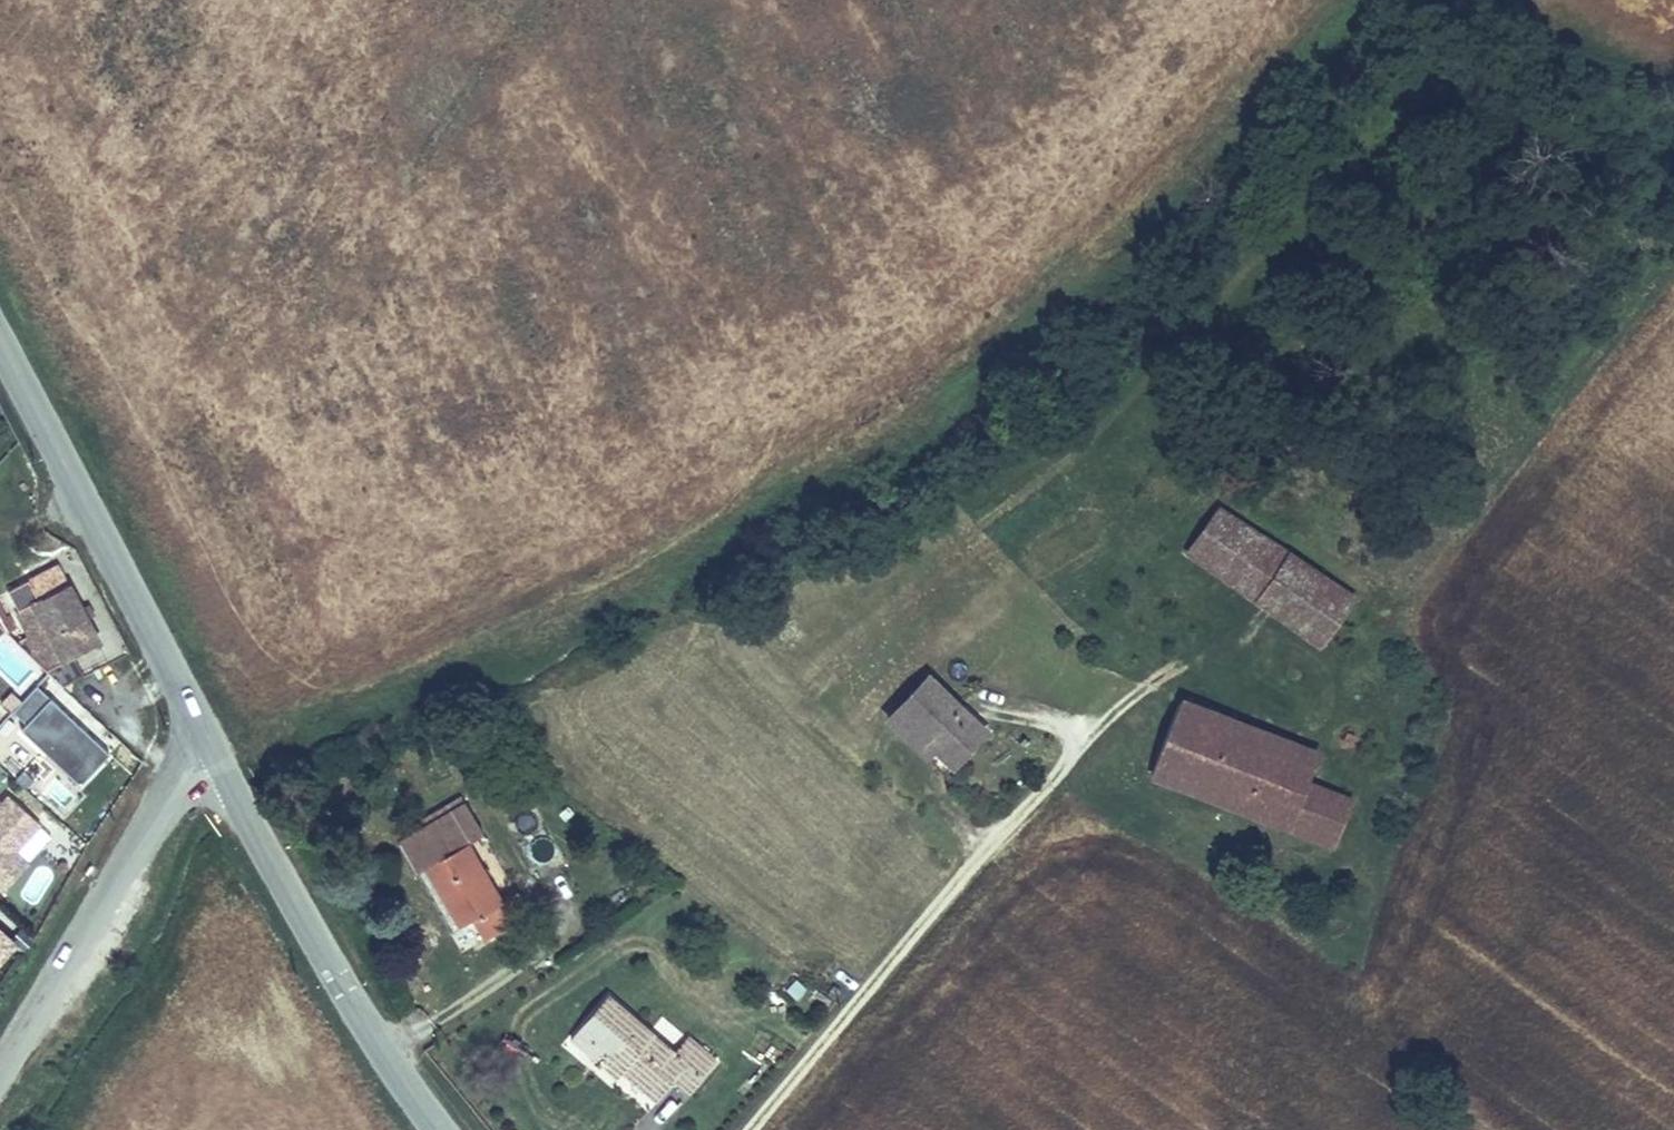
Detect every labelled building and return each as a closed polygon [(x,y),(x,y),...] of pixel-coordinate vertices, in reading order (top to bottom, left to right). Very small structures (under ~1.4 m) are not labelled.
[(1183,554),(1253,602),(1287,556),(1219,508),(1183,554)] [(59,573),(48,553),(28,564),(39,583),(59,573)] [(1287,556),(1253,602),(1310,641),(1342,595),(1287,556)] [(59,573),(39,583),(28,564),(0,579),(0,581),(37,659),(91,634),(59,573)] [(90,652),(94,665),(126,656),(123,643),(90,652)] [(58,687),(84,680),(79,661),(53,668),(58,687)] [(924,672),(884,715),(913,742),(926,728),(955,755),(982,726),(924,672)] [(110,755),(38,687),(14,713),(26,725),(21,730),(81,786),(110,755)] [(1176,700),(1145,773),(1324,848),(1341,806),(1299,788),(1311,758),(1176,700)] [(926,728),(913,742),(943,769),(955,755),(926,728)] [(474,940),(527,909),(515,888),(488,904),(450,841),(477,825),(456,789),(387,830),(445,925),(459,916),(474,940)] [(1,884),(25,858),(11,845),(36,818),(5,790),(0,796),(0,884),(1,884)] [(49,830),(36,818),(11,845),(25,858),(49,830)] [(0,935),(0,955),(10,944),(0,935)] [(682,1083),(709,1051),(687,1032),(674,1047),(606,990),(570,1032),(612,1068),(622,1058),(652,1084),(665,1068),(682,1083)]
